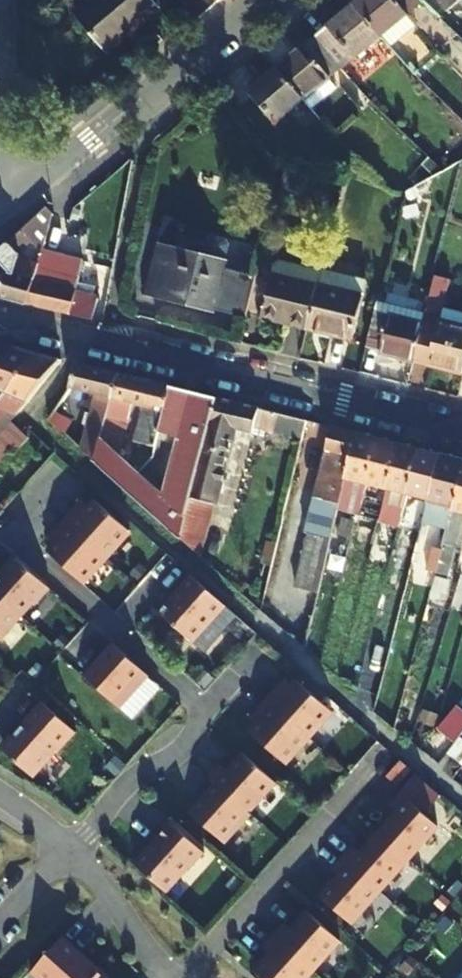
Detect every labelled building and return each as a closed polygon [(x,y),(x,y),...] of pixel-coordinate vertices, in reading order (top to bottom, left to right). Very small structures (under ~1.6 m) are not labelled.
[(77,15),(106,51),(158,7),(152,0),(95,0),(77,15)] [(354,4),(383,39),(425,5),(421,0),(358,0),(354,4)] [(444,11),(457,0),(435,0),(444,11)] [(314,37),(346,70),(383,39),(354,4),(314,37)] [(279,67),(308,101),(346,70),(314,37),(279,67)] [(308,101),(279,67),(250,90),(279,125),(308,101)] [(22,247),(40,254),(41,249),(51,211),(46,208),(6,243),(16,253),(22,247)] [(158,244),(147,293),(242,316),(253,275),(219,266),(224,242),(222,237),(208,233),(203,237),(198,254),(158,244)] [(27,302),(28,299),(37,266),(18,260),(16,253),(6,243),(0,248),(0,296),(27,302)] [(82,259),(41,249),(40,254),(38,262),(37,266),(28,299),(27,302),(92,318),(97,296),(74,290),(82,259)] [(269,275),(315,286),(315,283),(318,272),(273,260),(269,275)] [(305,325),(315,286),(269,275),(260,314),(305,325)] [(315,286),(305,325),(351,337),(362,295),(315,283),(315,286)] [(371,309),(362,344),(376,348),(375,352),(412,360),(415,347),(421,323),(371,309)] [(426,364),(461,373),(461,324),(423,315),(421,323),(415,347),(430,351),(426,364)] [(13,348),(0,345),(0,363),(13,348)] [(412,360),(426,364),(430,351),(415,347),(412,360)] [(13,348),(0,363),(0,396),(35,354),(13,348)] [(7,411),(15,414),(63,361),(35,354),(0,396),(0,419),(7,411)] [(76,367),(66,389),(93,396),(80,451),(93,462),(99,440),(117,375),(77,365),(76,367)] [(117,375),(99,440),(135,474),(151,458),(169,389),(117,375)] [(99,440),(93,462),(178,540),(214,403),(214,400),(169,389),(151,458),(135,474),(99,440)] [(214,403),(178,540),(202,561),(216,506),(235,429),(241,406),(214,400),(214,403)] [(253,427),(257,410),(241,406),(235,429),(250,433),(251,427),(253,427)] [(306,422),(257,410),(253,427),(301,440),(306,422)] [(0,419),(0,432),(10,421),(15,414),(7,411),(0,419)] [(46,421),(54,428),(58,422),(50,415),(46,421)] [(6,447),(14,453),(28,437),(10,421),(0,432),(0,453),(6,447)] [(340,496),(355,435),(330,428),(304,534),(308,535),(294,589),(317,594),(336,513),(339,504),(340,496)] [(340,496),(361,502),(377,440),(355,435),(340,496)] [(378,514),(382,501),(396,445),(377,440),(361,502),(359,509),(357,519),(376,523),(378,514)] [(382,501),(403,506),(417,450),(396,445),(382,501)] [(417,450),(403,506),(400,519),(398,529),(409,531),(419,534),(440,456),(417,450)] [(414,556),(439,563),(461,475),(461,462),(440,456),(419,534),(417,542),(414,556)] [(439,563),(437,573),(448,576),(453,557),(455,557),(459,545),(461,546),(461,475),(439,563)] [(340,496),(339,504),(359,509),(361,502),(340,496)] [(88,507),(81,500),(63,520),(107,559),(130,532),(94,500),(88,507)] [(382,501),(378,514),(400,519),(403,506),(382,501)] [(359,509),(339,504),(336,513),(357,519),(359,509)] [(400,519),(378,514),(376,523),(398,529),(400,519)] [(54,546),(48,552),(83,584),(107,559),(63,520),(46,539),(54,546)] [(351,542),(355,525),(342,522),(338,538),(351,542)] [(407,539),(417,542),(419,534),(409,531),(407,539)] [(348,552),(351,544),(336,539),(334,549),(348,552)] [(414,556),(417,542),(407,539),(401,563),(411,565),(414,556)] [(272,558),(276,543),(266,541),(263,555),(272,558)] [(367,548),(355,544),(350,564),(362,567),(367,548)] [(14,557),(0,573),(0,597),(21,616),(32,603),(35,606),(50,589),(14,557)] [(224,606),(191,576),(158,612),(192,642),(224,606)] [(21,616),(0,597),(0,639),(21,616)] [(149,677),(112,645),(84,677),(120,710),(149,677)] [(282,680),(265,699),(308,738),(332,712),(295,680),(290,686),(282,680)] [(308,738),(265,699),(247,719),(255,725),(249,732),(285,764),(308,738)] [(75,733),(41,702),(23,723),(24,724),(1,749),(31,776),(54,751),(57,754),(75,733)] [(435,730),(453,744),(461,733),(461,712),(454,706),(435,730)] [(219,765),(209,776),(216,783),(248,812),(275,783),(242,753),(226,771),(219,765)] [(216,783),(189,813),(225,844),(251,815),(248,812),(216,783)] [(400,813),(380,834),(410,861),(440,829),(403,795),(392,806),(400,813)] [(135,865),(165,892),(187,867),(190,869),(204,853),(170,823),(155,839),(157,840),(135,865)] [(410,861),(380,834),(361,854),(354,847),(343,859),(381,892),(410,861)] [(341,877),(321,897),(351,925),(381,892),(343,859),(333,870),(341,877)] [(284,922),(273,934),(313,971),(340,942),(308,912),(291,930),(284,922)] [(273,934),(262,946),(270,953),(253,970),(261,977),(306,977),(313,971),(273,934)] [(63,937),(31,972),(37,977),(108,977),(92,964),(91,966),(82,957),(83,956),(63,937)] [(418,964),(410,957),(401,967),(409,974),(418,964)]
